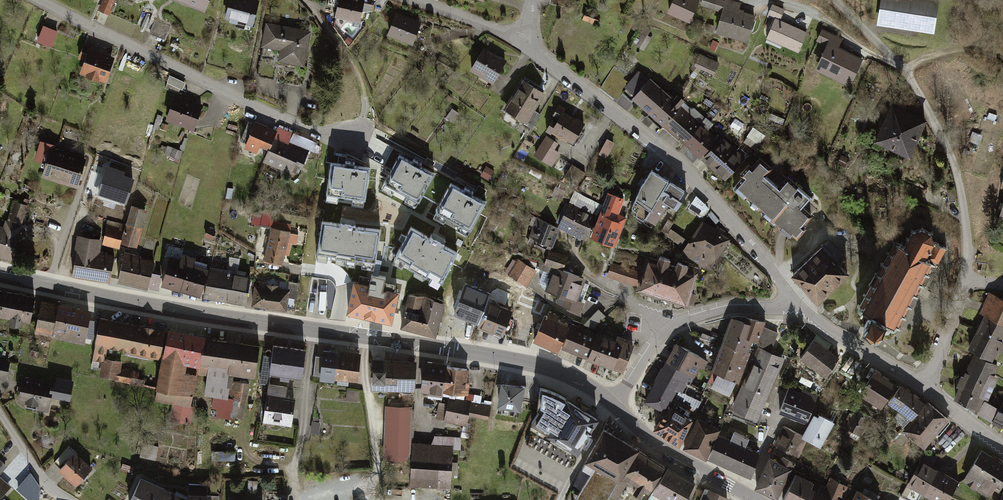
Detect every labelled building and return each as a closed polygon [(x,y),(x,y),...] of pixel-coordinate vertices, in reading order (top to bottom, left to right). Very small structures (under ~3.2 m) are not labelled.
[(113,0),(105,0),(100,12),(110,16),(116,1),(113,0)] [(175,3),(205,13),(210,0),(176,0),(175,3)] [(237,0),(230,0),(224,20),(252,28),(258,6),(237,0)] [(361,4),(346,0),(339,0),(334,18),(356,23),(361,4)] [(693,0),(674,0),(669,14),(690,22),(698,2),(693,0)] [(722,0),(702,0),(700,6),(721,13),(716,32),(745,41),(752,16),(737,11),(739,5),(722,0)] [(932,0),(883,0),(879,27),(935,35),(940,1),(932,0)] [(373,8),(364,5),(359,21),(369,23),(373,8)] [(784,10),(774,5),(769,14),(779,19),(784,10)] [(418,28),(393,20),(388,37),(413,45),(418,28)] [(702,22),(696,20),(694,26),(700,28),(702,22)] [(805,31),(775,20),(766,43),(795,54),(805,31)] [(714,26),(708,23),(705,30),(711,33),(714,26)] [(308,34),(267,25),(262,48),(279,52),(276,63),(301,69),(308,34)] [(642,48),(654,34),(646,27),(634,41),(642,48)] [(39,28),(34,41),(41,44),(46,31),(39,28)] [(841,38),(823,30),(818,42),(828,46),(816,72),(850,88),(863,60),(837,48),(841,38)] [(55,35),(49,32),(44,44),(50,46),(55,35)] [(82,37),(70,32),(67,39),(79,44),(82,37)] [(89,46),(82,44),(77,58),(84,61),(89,46)] [(112,57),(88,49),(84,61),(80,71),(104,79),(112,57)] [(506,62),(483,49),(471,71),(494,83),(506,62)] [(717,64),(701,56),(696,66),(712,74),(717,64)] [(640,73),(625,87),(633,94),(647,80),(640,73)] [(184,83),(171,78),(168,86),(181,91),(184,83)] [(542,93),(522,80),(502,112),(522,124),(542,93)] [(650,80),(634,97),(662,122),(682,101),(676,95),(672,99),(650,80)] [(202,107),(175,97),(167,120),(193,130),(202,107)] [(681,109),(665,126),(683,143),(699,126),(681,109)] [(541,114),(534,110),(526,125),(532,129),(541,114)] [(585,126),(557,111),(545,132),(573,147),(585,126)] [(922,126),(889,111),(875,141),(909,156),(922,126)] [(274,134),(255,126),(246,147),(265,155),(274,134)] [(700,127),(685,143),(701,158),(716,141),(700,127)] [(272,139),(264,163),(288,171),(291,161),(300,165),(305,151),(272,139)] [(557,144),(547,139),(535,158),(551,168),(560,153),(554,149),(557,144)] [(720,139),(702,159),(725,179),(743,159),(720,139)] [(614,144),(607,140),(600,154),(606,157),(614,144)] [(53,146),(41,143),(36,158),(48,161),(53,146)] [(86,159),(55,150),(47,176),(78,184),(86,159)] [(401,153),(391,172),(401,178),(399,182),(418,193),(431,169),(401,153)] [(334,158),(331,179),(342,181),(341,186),(363,189),(366,163),(334,158)] [(758,162),(735,188),(790,235),(808,215),(801,209),(809,200),(784,178),(776,187),(760,174),(765,169),(758,162)] [(493,171),(486,167),(480,176),(487,180),(493,171)] [(133,178),(109,169),(101,192),(126,201),(133,178)] [(688,193),(651,171),(628,209),(654,224),(666,203),(678,210),(688,193)] [(453,181),(442,201),(453,206),(450,211),(469,221),(482,197),(453,181)] [(624,200),(607,192),(588,235),(611,245),(623,217),(617,215),(624,200)] [(580,202),(596,209),(599,203),(584,195),(580,202)] [(703,217),(711,207),(697,196),(689,207),(703,217)] [(26,203),(15,199),(8,218),(20,222),(26,203)] [(595,217),(568,206),(559,229),(586,240),(588,235),(595,217)] [(146,210),(132,207),(123,242),(137,246),(146,210)] [(378,226),(324,218),(321,242),(374,251),(378,226)] [(0,230),(0,256),(9,259),(19,226),(4,221),(2,230),(0,230)] [(559,232),(539,222),(529,244),(549,253),(559,232)] [(727,238),(701,223),(684,252),(710,268),(727,238)] [(123,228),(107,224),(103,243),(119,247),(123,228)] [(900,244),(896,242),(894,241),(892,243),(894,245),(889,252),(887,251),(886,254),(888,255),(883,263),(882,262),(880,264),(882,265),(877,273),(875,273),(874,275),(875,275),(870,284),(870,283),(869,285),(871,287),(867,295),(864,293),(863,296),(865,297),(861,305),(858,303),(857,305),(860,307),(859,310),(859,311),(860,313),(861,314),(860,316),(862,317),(863,315),(869,318),(868,320),(864,327),(871,331),(878,335),(881,329),(882,327),(883,328),(884,330),(886,331),(887,331),(888,331),(889,333),(890,333),(890,330),(892,331),(893,331),(894,331),(896,330),(897,329),(899,330),(901,328),(898,326),(903,318),(905,319),(906,317),(904,316),(909,307),(912,308),(913,307),(912,306),(916,298),(917,298),(918,296),(916,295),(921,287),(923,288),(924,286),(922,285),(927,276),(929,277),(930,275),(928,274),(932,266),(934,267),(937,266),(946,248),(936,242),(936,243),(934,241),(932,234),(934,232),(932,230),(930,232),(924,229),(924,226),(922,225),(921,228),(914,230),(912,228),(910,230),(912,232),(909,237),(906,236),(905,239),(907,240),(904,247),(902,246),(904,243),(901,242),(900,244)] [(266,252),(269,227),(263,226),(260,251),(266,252)] [(455,248),(413,226),(401,248),(443,270),(455,248)] [(215,232),(208,229),(205,236),(212,239),(215,232)] [(289,233),(272,230),(265,263),(282,266),(289,233)] [(683,244),(686,237),(672,230),(669,238),(683,244)] [(98,242),(79,238),(72,273),(112,281),(117,256),(97,252),(98,242)] [(826,250),(800,274),(822,299),(848,275),(826,250)] [(566,258),(552,252),(547,265),(553,268),(560,271),(566,258)] [(154,262),(124,254),(118,280),(147,287),(154,262)] [(207,265),(172,258),(166,286),(201,293),(207,265)] [(696,274),(648,258),(638,289),(686,305),(696,274)] [(535,271),(518,262),(511,276),(528,285),(535,271)] [(638,273),(615,267),(612,279),(635,285),(638,273)] [(560,271),(553,268),(543,291),(557,297),(555,302),(578,311),(582,302),(576,300),(584,280),(560,271)] [(252,277),(209,269),(204,294),(247,302),(252,277)] [(159,275),(153,273),(151,287),(156,288),(159,275)] [(527,287),(509,277),(497,298),(515,308),(527,287)] [(400,289),(354,278),(346,310),(392,321),(400,289)] [(287,291),(256,285),(253,303),(284,308),(287,291)] [(486,298),(457,285),(449,303),(472,313),(470,319),(475,322),(486,298)] [(0,292),(0,317),(28,321),(32,296),(0,292)] [(990,297),(983,314),(1002,323),(1002,303),(990,297)] [(444,303),(417,298),(413,307),(420,308),(417,319),(402,315),(399,325),(436,334),(444,303)] [(88,313),(40,303),(34,332),(82,341),(88,313)] [(508,311),(489,304),(480,327),(499,335),(508,311)] [(598,310),(584,324),(595,328),(605,317),(598,310)] [(162,331),(99,318),(91,353),(106,357),(108,348),(157,358),(162,331)] [(983,318),(969,350),(993,361),(1002,338),(1002,327),(983,318)] [(567,326),(543,319),(536,344),(559,351),(567,326)] [(757,329),(731,320),(712,371),(738,380),(751,344),(757,329)] [(592,333),(570,325),(562,348),(584,356),(592,333)] [(779,335),(758,326),(751,344),(772,351),(779,335)] [(204,337),(165,331),(154,402),(172,405),(170,422),(189,425),(197,376),(183,374),(185,365),(200,368),(203,342),(204,337)] [(614,340),(594,333),(584,361),(622,374),(632,346),(622,342),(623,338),(616,335),(614,340)] [(708,359),(674,340),(641,400),(663,412),(676,387),(689,394),(708,359)] [(259,349),(203,342),(200,368),(199,372),(209,373),(206,396),(226,398),(229,375),(255,378),(259,349)] [(815,342),(802,360),(827,378),(840,360),(815,342)] [(304,351),(275,347),(272,373),(301,377),(304,351)] [(780,358),(752,347),(729,408),(757,418),(780,358)] [(360,354),(338,351),(335,376),(357,379),(360,354)] [(335,354),(321,352),(318,376),(332,378),(335,354)] [(997,365),(974,355),(954,396),(977,412),(997,365)] [(121,363),(101,359),(98,378),(118,381),(120,367),(121,363)] [(0,362),(0,378),(7,379),(9,364),(0,362)] [(416,363),(387,363),(387,373),(387,387),(416,388),(416,363)] [(445,368),(424,365),(421,392),(442,395),(445,368)] [(140,371),(120,367),(118,381),(137,384),(140,371)] [(467,369),(445,368),(442,395),(464,396),(467,369)] [(875,371),(862,393),(883,406),(897,384),(875,371)] [(387,373),(369,373),(369,392),(386,393),(387,373)] [(536,380),(501,374),(497,401),(532,406),(536,380)] [(54,386),(23,380),(19,402),(49,408),(54,386)] [(555,411),(566,393),(548,381),(536,380),(532,406),(555,411)] [(286,388),(268,386),(266,397),(284,399),(286,388)] [(922,404),(900,387),(888,403),(911,420),(922,404)] [(817,400),(792,390),(784,411),(809,421),(817,400)] [(358,393),(348,392),(347,403),(357,404),(358,393)] [(679,392),(673,402),(693,412),(698,402),(679,392)] [(284,399),(269,397),(265,421),(292,425),(295,401),(284,399)] [(992,422),(1002,427),(1002,399),(992,422)] [(490,406),(448,400),(444,424),(466,427),(468,414),(488,417),(490,406)] [(997,407),(983,400),(977,413),(991,419),(997,407)] [(596,420),(566,401),(545,433),(575,452),(596,420)] [(927,405),(905,431),(925,449),(947,423),(927,405)] [(410,408),(389,407),(386,459),(406,460),(410,408)] [(669,407),(657,429),(679,440),(691,419),(669,407)] [(857,411),(848,426),(861,434),(870,418),(857,411)] [(833,422),(815,412),(802,435),(820,445),(833,422)] [(716,429),(696,419),(683,445),(703,455),(716,429)] [(634,448),(602,430),(584,460),(615,479),(634,448)] [(809,441),(785,430),(776,448),(800,459),(809,441)] [(756,453),(720,437),(710,459),(747,475),(756,453)] [(462,440),(436,439),(435,449),(462,450),(462,440)] [(453,452),(413,449),(411,485),(451,488),(453,452)] [(664,466),(638,451),(614,493),(625,499),(633,485),(648,493),(664,466)] [(984,454),(967,481),(990,495),(994,489),(999,492),(1002,486),(1002,466),(984,454)] [(74,455),(59,470),(75,485),(90,469),(74,455)] [(790,468),(770,458),(757,484),(777,494),(790,468)] [(922,462),(908,485),(934,499),(946,499),(956,482),(922,462)] [(593,469),(575,499),(604,499),(615,482),(593,469)] [(667,469),(654,494),(665,499),(684,499),(694,482),(667,469)] [(796,473),(783,499),(833,499),(835,495),(842,498),(846,487),(830,480),(824,494),(810,488),(813,482),(796,473)] [(0,479),(0,499),(11,488),(0,479)] [(139,480),(130,499),(211,499),(211,498),(181,496),(139,480)] [(856,491),(852,499),(873,499),(856,491)]
